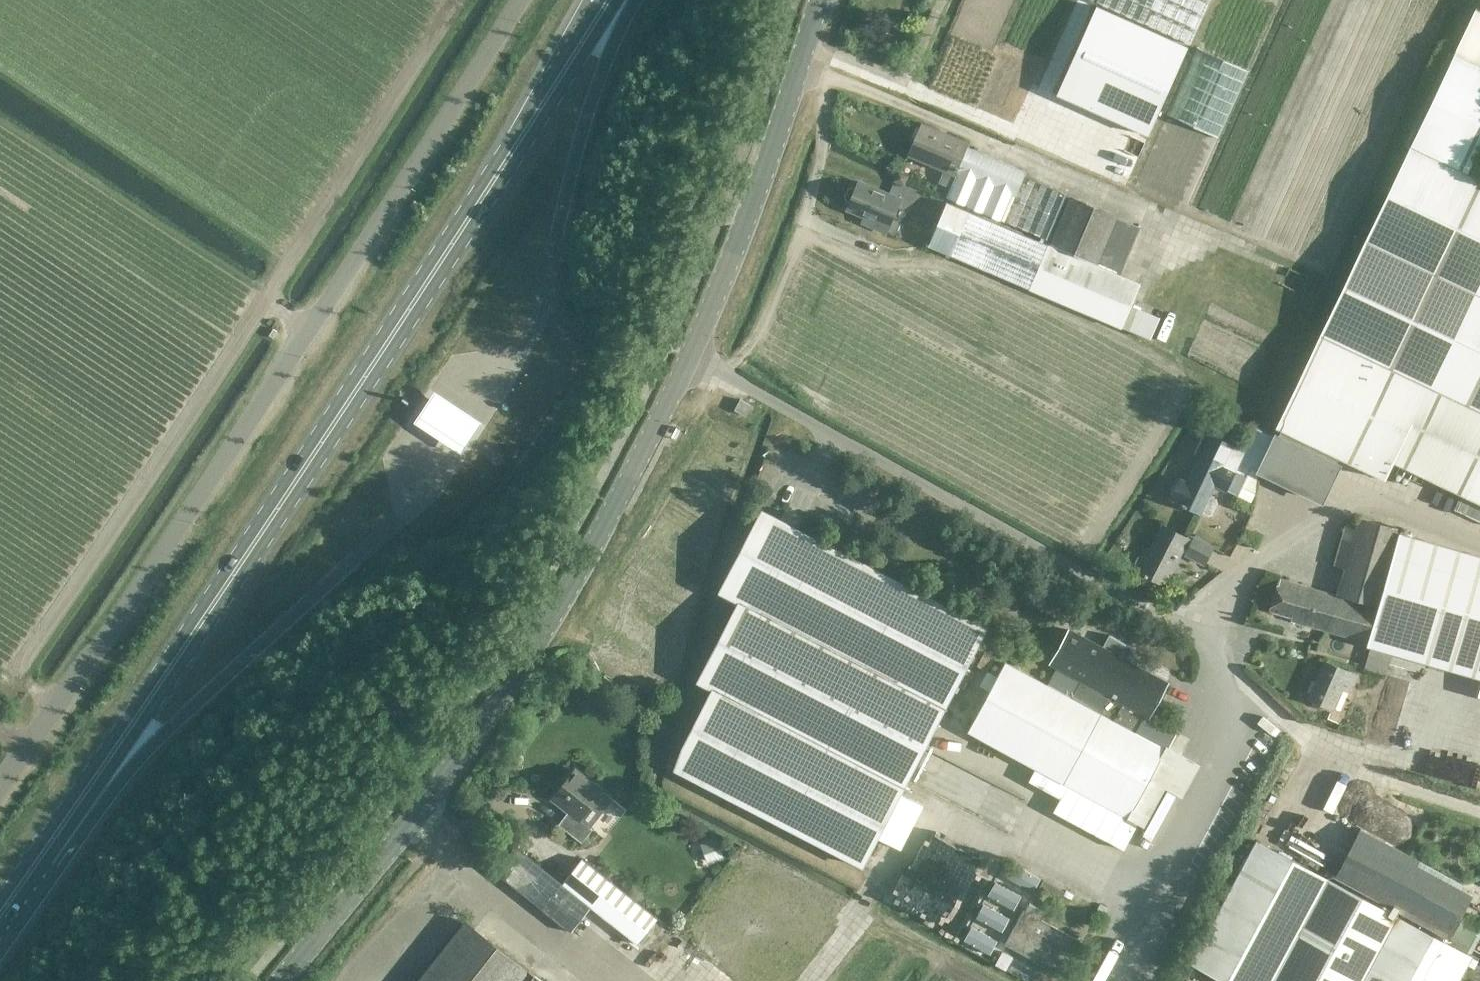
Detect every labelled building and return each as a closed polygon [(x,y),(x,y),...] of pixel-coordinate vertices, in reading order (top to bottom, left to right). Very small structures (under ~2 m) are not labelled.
[(1096,2),(1190,45),(1210,0),(1097,0),(1096,2)] [(1147,137),(1188,47),(1096,6),(1055,96),(1147,137)] [(1239,460),(1250,465),(1258,469),(1256,472),(1322,504),(1341,464),(1337,462),(1339,458),(1386,481),(1394,463),(1440,484),(1433,499),(1479,521),(1479,179),(1467,173),(1479,145),(1479,11),(1475,8),(1454,53),(1272,436),(1254,428),(1243,451),(1239,460)] [(921,122),(907,155),(955,176),(946,198),(1041,237),(1039,241),(1120,275),(1140,227),(1118,218),(1118,217),(1024,176),(1026,171),(968,145),(969,142),(921,122)] [(862,222),(887,233),(901,200),(858,181),(855,189),(851,187),(847,189),(844,196),(846,200),(850,202),(847,209),(865,217),(862,222)] [(410,206),(416,210),(420,204),(414,200),(410,206)] [(946,201),(927,246),(1121,328),(1140,284),(1120,275),(1039,241),(946,201)] [(481,422),(432,390),(410,423),(461,455),(481,422)] [(735,409),(737,411),(745,415),(751,405),(740,399),(735,409)] [(676,439),(681,429),(676,427),(671,437),(676,439)] [(1173,494),(1172,498),(1178,501),(1177,503),(1201,515),(1202,513),(1206,515),(1213,513),(1216,504),(1215,498),(1211,496),(1215,487),(1226,492),(1227,490),(1236,495),(1250,465),(1239,460),(1243,451),(1205,432),(1195,453),(1199,455),(1187,482),(1181,478),(1179,483),(1174,485),(1172,490),(1173,494)] [(497,451),(491,461),(497,465),(504,456),(497,451)] [(711,690),(673,770),(862,867),(877,837),(901,849),(923,805),(900,793),(988,626),(762,508),(718,593),(736,602),(695,681),(711,690)] [(1268,611),(1291,617),(1290,621),(1360,640),(1362,641),(1372,605),(1378,606),(1368,641),(1462,667),(1479,673),(1479,556),(1399,533),(1401,528),(1358,516),(1352,540),(1342,537),(1334,565),(1341,567),(1344,568),(1336,594),(1280,577),(1279,579),(1278,578),(1268,611)] [(1137,557),(1134,563),(1137,567),(1136,570),(1166,586),(1182,554),(1204,566),(1214,545),(1192,534),(1190,538),(1162,524),(1150,547),(1148,546),(1142,557),(1137,557)] [(1033,767),(1143,827),(1180,758),(1165,751),(1167,748),(1136,732),(1145,715),(1149,717),(1167,683),(1126,661),(1133,649),(1108,636),(1102,648),(1069,630),(1050,663),(1108,695),(1099,712),(1005,662),(967,732),(1033,767)] [(1308,699),(1334,710),(1342,690),(1350,694),(1358,675),(1324,660),(1308,699)] [(1367,727),(1357,724),(1324,711),(1317,733),(1374,753),(1378,741),(1364,737),(1367,727)] [(592,829),(581,820),(604,790),(576,768),(551,799),(567,812),(558,824),(581,842),(592,829)] [(724,857),(717,838),(701,844),(708,863),(724,857)] [(1190,963),(1208,972),(1224,980),(1458,980),(1470,959),(1472,955),(1256,839),(1190,963)] [(561,884),(515,846),(495,872),(571,932),(590,907),(636,944),(658,918),(582,858),(561,884)] [(931,919),(942,901),(900,876),(890,894),(931,919)] [(981,887),(960,880),(942,927),(962,935),(981,887)] [(1041,920),(1046,911),(1031,902),(1026,911),(1023,911),(1004,944),(1061,974),(1080,940),(1041,920)] [(466,920),(418,980),(543,980),(466,920)] [(677,956),(688,943),(680,936),(669,948),(677,956)]
